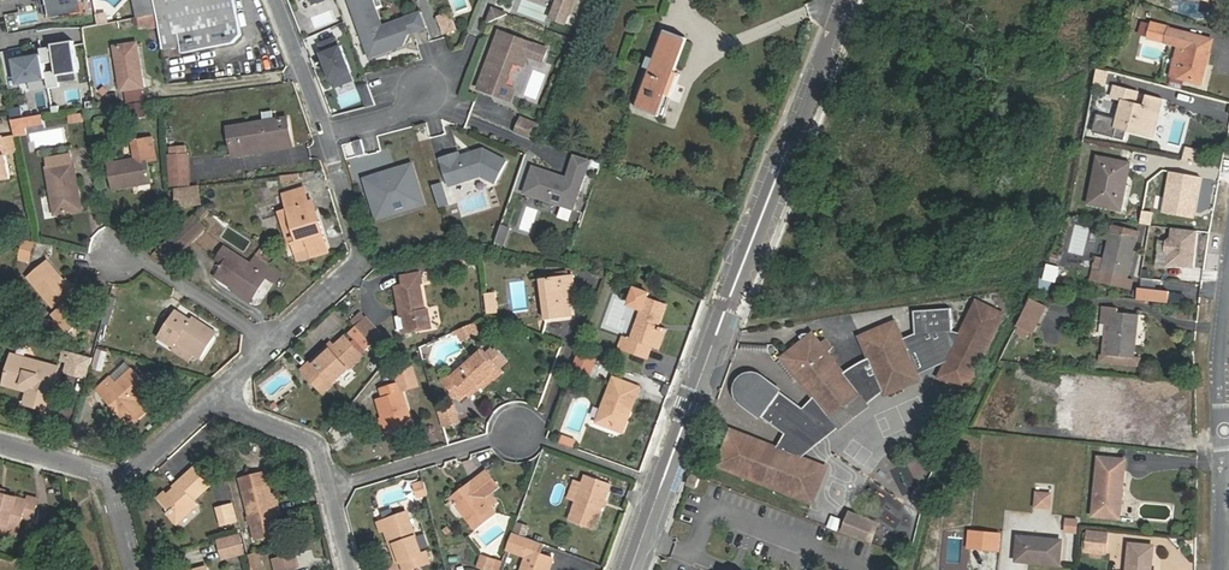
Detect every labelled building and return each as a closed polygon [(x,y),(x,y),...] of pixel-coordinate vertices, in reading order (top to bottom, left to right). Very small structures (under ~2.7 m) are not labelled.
[(51,18),(82,13),(80,0),(47,0),(51,18)] [(139,17),(157,14),(155,0),(135,0),(139,17)] [(157,14),(159,25),(162,49),(183,46),(185,53),(235,43),(243,33),(240,22),(236,0),(156,0),(157,14)] [(369,58),(403,46),(410,34),(410,33),(405,18),(383,26),(377,9),(371,11),(367,0),(349,0),(369,58)] [(555,9),(569,15),(575,0),(559,0),(555,9)] [(508,14),(494,9),(489,23),(508,14)] [(555,9),(552,17),(566,22),(569,15),(555,9)] [(96,14),(97,25),(108,23),(106,12),(96,14)] [(422,12),(405,18),(410,33),(428,27),(423,15),(422,12)] [(139,17),(140,24),(149,23),(150,27),(159,25),(157,14),(139,17)] [(448,21),(438,25),(444,41),(454,37),(448,21)] [(1156,39),(1160,27),(1153,25),(1150,37),(1156,39)] [(1209,39),(1160,27),(1156,39),(1165,42),(1165,44),(1177,47),(1170,76),(1202,84),(1210,54),(1206,53),(1209,39)] [(539,45),(499,30),(480,84),(485,85),(484,90),(501,96),(505,85),(514,61),(518,51),(528,55),(534,58),(539,45)] [(667,31),(658,53),(666,55),(673,33),(667,31)] [(658,89),(662,78),(668,80),(684,37),(673,33),(666,55),(658,53),(646,84),(647,84),(638,107),(654,113),(662,95),(658,89)] [(337,36),(315,45),(333,89),(355,81),(337,36)] [(662,95),(654,113),(659,115),(666,95),(673,98),(682,74),(676,72),(689,39),(684,37),(668,80),(662,78),(658,89),(662,95)] [(54,44),(42,45),(44,55),(45,60),(58,58),(59,67),(46,69),(48,78),(50,85),(61,83),(59,72),(80,69),(75,38),(60,40),(61,46),(55,46),(54,44)] [(136,42),(114,46),(121,89),(125,89),(143,86),(136,42)] [(528,55),(518,51),(514,61),(524,65),(528,55)] [(44,55),(17,60),(21,83),(48,78),(46,69),(45,60),(44,55)] [(360,84),(363,106),(372,104),(369,83),(360,84)] [(511,100),(515,88),(505,85),(501,96),(511,100)] [(145,101),(143,86),(125,89),(127,103),(130,103),(145,101)] [(1122,101),(1115,128),(1153,137),(1162,100),(1148,97),(1145,106),(1136,103),(1138,94),(1113,88),(1111,98),(1122,101)] [(358,90),(338,96),(341,106),(361,100),(358,90)] [(118,95),(109,96),(110,105),(119,104),(118,95)] [(130,103),(131,115),(146,113),(145,101),(130,103)] [(24,116),(23,108),(10,109),(12,118),(24,116)] [(68,124),(84,122),(83,113),(67,115),(68,124)] [(24,125),(41,124),(41,115),(24,117),(24,125)] [(233,156),(253,153),(252,147),(278,143),(279,149),(291,147),(287,117),(229,126),(233,156)] [(541,125),(522,117),(516,132),(535,140),(541,125)] [(0,136),(0,180),(10,178),(2,136),(0,136)] [(343,143),(347,158),(364,153),(361,139),(343,143)] [(252,147),(253,153),(279,149),(278,143),(252,147)] [(439,158),(448,186),(481,176),(495,184),(507,162),(483,149),(474,152),(473,155),(469,156),(466,155),(460,157),(458,152),(439,158)] [(591,159),(575,154),(570,168),(586,174),(591,159)] [(56,214),(79,210),(76,194),(81,193),(75,163),(74,155),(46,158),(48,167),(56,214)] [(187,155),(170,156),(172,186),(189,185),(187,155)] [(113,189),(132,186),(132,181),(150,179),(146,157),(109,163),(113,189)] [(1122,176),(1128,177),(1131,164),(1097,157),(1088,205),(1116,210),(1122,176)] [(425,199),(412,159),(381,168),(382,174),(380,177),(377,179),(375,173),(365,176),(374,204),(409,193),(412,203),(425,199)] [(567,177),(533,166),(525,192),(574,209),(586,174),(570,168),(567,177)] [(381,168),(365,173),(365,176),(375,173),(377,179),(380,177),(382,174),(381,168)] [(1202,178),(1170,172),(1162,212),(1195,218),(1202,178)] [(1121,211),(1128,177),(1122,176),(1116,210),(1121,211)] [(322,221),(316,223),(311,203),(310,203),(306,187),(286,192),(299,241),(294,242),(297,252),(314,247),(311,237),(325,233),(322,221)] [(198,188),(178,190),(179,205),(200,204),(198,188)] [(374,204),(377,214),(412,203),(409,193),(374,204)] [(448,202),(446,194),(437,196),(440,205),(448,202)] [(316,202),(311,203),(316,223),(322,221),(316,202)] [(527,206),(525,218),(535,220),(537,209),(527,206)] [(164,245),(157,255),(175,267),(204,224),(190,215),(168,248),(164,245)] [(512,227),(503,224),(497,240),(506,243),(512,227)] [(1197,231),(1172,228),(1171,238),(1167,241),(1166,251),(1169,256),(1168,265),(1193,267),(1194,256),(1192,254),(1192,251),(1195,251),(1197,231)] [(1124,289),(1126,279),(1136,240),(1111,233),(1102,271),(1093,269),(1090,281),(1124,289)] [(32,245),(22,242),(18,256),(28,259),(32,245)] [(219,255),(227,260),(232,252),(235,248),(227,243),(219,255)] [(260,270),(265,261),(256,255),(250,264),(232,252),(227,260),(216,277),(234,288),(235,286),(248,294),(262,272),(260,270)] [(86,298),(79,290),(75,294),(63,280),(46,260),(28,277),(58,310),(64,305),(70,313),(86,298)] [(235,286),(234,288),(232,291),(250,302),(267,275),(264,273),(270,264),(265,261),(260,270),(262,272),(248,294),(235,286)] [(1045,267),(1045,279),(1064,280),(1065,267),(1045,267)] [(395,287),(397,311),(401,315),(403,329),(410,331),(426,330),(425,312),(421,312),(419,285),(422,285),(421,275),(402,277),(403,286),(395,287)] [(541,280),(546,319),(572,316),(570,296),(576,295),(573,275),(541,280)] [(75,294),(79,290),(67,277),(63,280),(75,294)] [(1133,281),(1126,279),(1124,289),(1131,291),(1133,281)] [(1184,284),(1162,282),(1160,303),(1182,305),(1184,284)] [(497,293),(485,293),(485,313),(497,314),(497,293)] [(648,346),(652,348),(660,327),(658,325),(654,324),(656,318),(660,319),(665,304),(646,298),(630,339),(627,338),(623,350),(643,358),(648,346)] [(1030,298),(1014,333),(1032,341),(1047,305),(1030,298)] [(1003,314),(975,301),(960,333),(946,362),(938,379),(966,392),(1003,314)] [(915,332),(904,340),(919,375),(938,362),(946,362),(960,333),(951,333),(949,308),(913,311),(915,332)] [(1129,357),(1133,357),(1138,315),(1118,314),(1118,309),(1103,308),(1102,323),(1106,323),(1110,324),(1107,356),(1103,355),(1100,355),(1100,362),(1128,364),(1129,357)] [(198,361),(214,340),(201,331),(204,328),(192,319),(190,322),(176,312),(157,338),(171,349),(175,344),(198,361)] [(366,319),(357,327),(367,338),(376,330),(366,319)] [(869,360),(883,392),(885,396),(921,380),(919,375),(904,340),(896,321),(859,338),(869,360)] [(455,331),(461,343),(481,334),(475,322),(455,331)] [(367,338),(357,327),(352,332),(368,349),(373,344),(367,338)] [(660,327),(652,348),(657,349),(664,328),(660,327)] [(201,331),(214,340),(216,336),(204,328),(201,331)] [(803,341),(783,358),(815,398),(830,416),(859,392),(844,374),(827,352),(831,349),(825,341),(821,344),(812,334),(810,336),(806,331),(799,336),(803,341)] [(347,336),(336,346),(321,360),(317,356),(302,369),(323,392),(363,355),(347,336)] [(321,360),(336,346),(332,342),(317,356),(321,360)] [(107,353),(98,350),(93,369),(102,371),(107,353)] [(442,382),(457,397),(463,391),(467,395),(479,385),(489,375),(492,378),(502,369),(484,350),(453,377),(451,374),(442,382)] [(68,351),(63,374),(87,379),(92,357),(68,351)] [(579,353),(572,370),(589,376),(596,359),(579,353)] [(12,354),(5,379),(29,385),(27,391),(24,404),(47,410),(60,367),(12,354)] [(1139,358),(1133,357),(1129,357),(1128,364),(1139,366),(1139,358)] [(869,360),(844,374),(859,392),(869,404),(883,392),(869,360)] [(413,367),(396,371),(399,382),(381,387),(384,397),(378,398),(390,436),(414,429),(402,390),(418,386),(413,367)] [(150,387),(133,369),(116,384),(111,378),(97,390),(121,415),(150,387)] [(502,369),(492,378),(495,381),(505,372),(502,369)] [(799,445),(818,420),(803,409),(781,394),(761,379),(759,377),(756,376),(752,376),(749,376),(746,377),(744,379),(741,381),(739,383),(738,386),(737,389),(737,392),(738,396),(739,398),(741,401),(743,403),(763,418),(786,435),(777,449),(787,453),(795,442),(799,445)] [(29,385),(5,379),(3,385),(27,391),(29,385)] [(614,379),(598,420),(620,427),(627,411),(631,412),(640,388),(614,379)] [(1068,380),(1066,401),(1073,402),(1071,435),(1105,437),(1109,383),(1068,380)] [(479,385),(467,395),(470,398),(482,388),(479,385)] [(463,391),(457,397),(460,401),(467,395),(463,391)] [(830,416),(838,429),(869,404),(859,392),(830,416)] [(822,423),(830,416),(815,398),(803,409),(818,420),(822,423)] [(443,429),(461,423),(454,403),(437,409),(443,429)] [(620,427),(598,420),(597,423),(623,433),(631,412),(627,411),(620,427)] [(838,429),(830,416),(822,423),(818,420),(799,445),(795,442),(787,453),(801,458),(838,429)] [(801,458),(787,453),(777,449),(731,430),(716,466),(813,505),(828,469),(801,458)] [(573,440),(561,436),(558,442),(571,447),(573,440)] [(1126,461),(1098,458),(1092,516),(1121,519),(1126,461)] [(195,467),(179,481),(181,484),(176,488),(169,494),(167,493),(159,500),(172,514),(174,512),(182,519),(198,504),(195,499),(211,484),(195,467)] [(266,472),(241,478),(256,539),(281,533),(277,514),(272,495),(266,472)] [(610,484),(586,475),(569,520),(594,529),(610,484)] [(695,489),(699,478),(691,475),(687,486),(695,489)] [(480,478),(452,498),(475,530),(496,515),(490,506),(484,498),(490,494),(491,493),(480,478)] [(423,480),(412,483),(417,499),(428,496),(423,480)] [(36,505),(38,498),(28,495),(27,499),(16,496),(15,498),(5,495),(1,494),(0,492),(0,531),(18,536),(23,518),(27,503),(36,505)] [(1037,492),(1035,507),(1050,508),(1052,493),(1037,492)] [(272,495),(277,514),(281,512),(276,493),(272,495)] [(490,494),(484,498),(490,506),(496,502),(490,494)] [(27,503),(23,518),(33,521),(37,505),(36,505),(27,503)] [(224,508),(228,522),(237,520),(233,505),(224,508)] [(222,524),(228,522),(224,508),(218,509),(222,524)] [(840,532),(872,544),(880,522),(849,510),(840,532)] [(174,512),(172,514),(179,522),(182,519),(174,512)] [(407,561),(410,569),(431,561),(427,552),(423,553),(408,512),(382,522),(386,533),(390,547),(396,545),(401,563),(402,562),(407,561)] [(1079,521),(1070,520),(1069,531),(1078,532),(1079,521)] [(381,535),(386,533),(382,522),(377,524),(381,535)] [(529,526),(520,523),(517,531),(526,534),(529,526)] [(974,529),(973,545),(1002,548),(1003,532),(974,529)] [(1086,534),(1084,554),(1102,556),(1104,535),(1086,534)] [(244,553),(240,536),(220,541),(224,558),(244,553)] [(1062,541),(1018,536),(1016,562),(1059,565),(1062,541)] [(271,548),(277,569),(282,569),(295,567),(299,565),(293,543),(271,548)] [(1128,543),(1126,569),(1150,569),(1152,546),(1128,543)] [(396,545),(390,547),(397,565),(401,563),(396,545)] [(523,569),(551,569),(555,561),(530,552),(523,569)] [(480,556),(476,568),(483,569),(491,569),(495,561),(480,556)]
